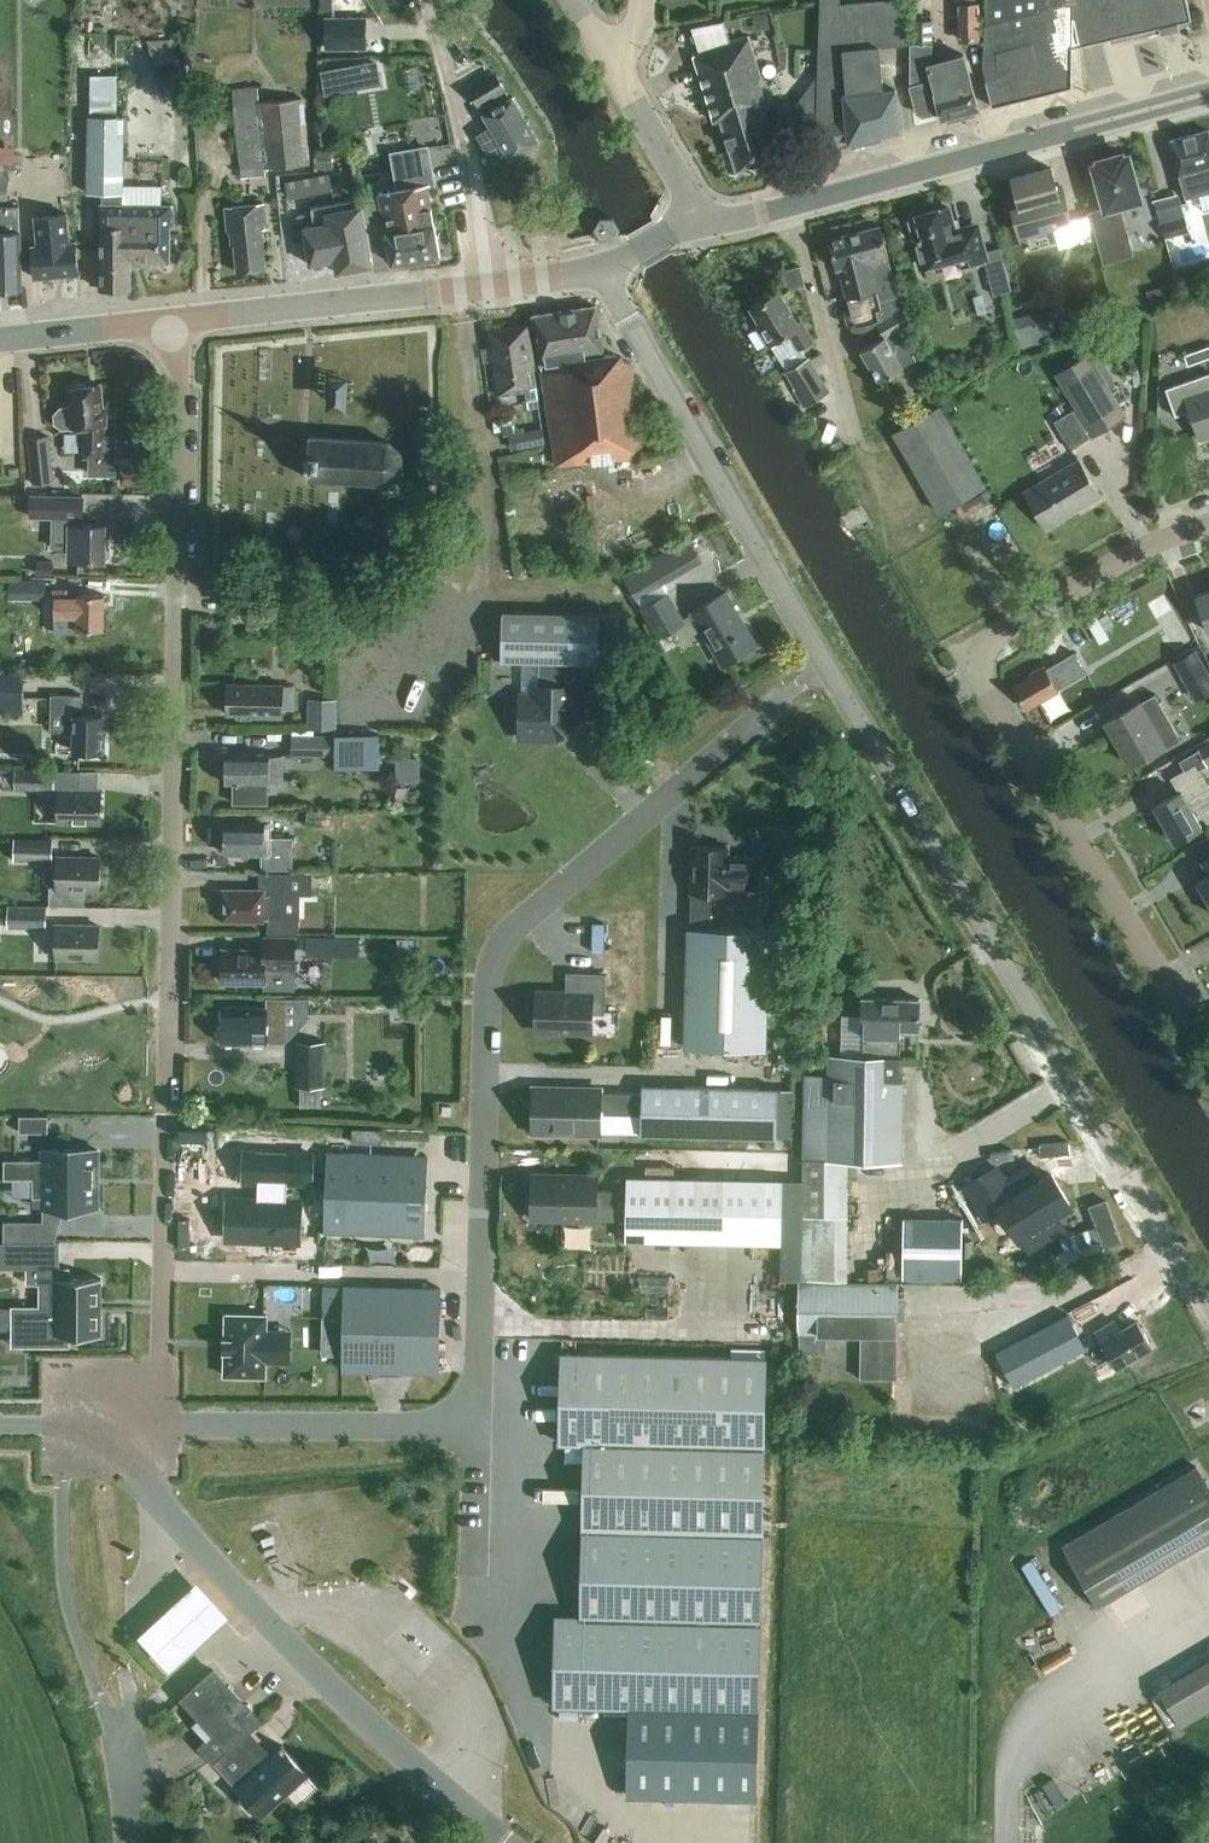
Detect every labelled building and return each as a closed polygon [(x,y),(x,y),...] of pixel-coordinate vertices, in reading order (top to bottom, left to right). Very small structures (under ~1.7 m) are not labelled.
[(819,124),(819,146),(848,141),(848,143),(899,131),(895,90),(883,91),(879,49),(906,47),(905,35),(903,8),(902,0),(889,0),(840,4),(840,0),(822,0),(819,124)] [(986,1),(986,22),(985,23),(982,68),(992,107),(1071,87),(1071,48),(1081,46),(1076,5),(1076,0),(987,0),(987,1),(986,1)] [(1076,5),(1081,46),(1110,39),(1111,44),(1159,32),(1160,35),(1179,31),(1179,28),(1189,26),(1188,21),(1191,20),(1187,0),(1076,0),(1076,5)] [(959,42),(979,41),(978,3),(958,4),(959,42)] [(365,17),(325,18),(326,51),(365,51),(365,17)] [(922,117),(939,112),(941,121),(978,111),(963,55),(931,63),(932,21),(913,21),(914,44),(911,45),(910,87),(917,113),(922,117)] [(758,79),(761,78),(748,36),(693,53),(714,122),(720,120),(720,119),(719,114),(739,108),(732,87),(758,79)] [(329,89),(386,85),(384,59),(327,63),(329,89)] [(509,99),(505,91),(495,74),(470,89),(480,105),(483,104),(488,112),(483,114),(509,159),(538,142),(512,97),(509,99)] [(766,105),(758,79),(732,87),(739,108),(719,114),(720,119),(720,120),(736,172),(776,160),(759,107),(766,105)] [(90,114),(116,114),(116,80),(90,80),(90,114)] [(259,103),(266,169),(308,164),(301,98),(259,103)] [(173,206),(120,206),(120,194),(123,194),(124,139),(118,139),(119,118),(87,118),(86,194),(105,194),(105,205),(101,205),(100,226),(100,290),(130,290),(130,262),(169,263),(169,225),(173,225),(173,206)] [(1208,131),(1170,141),(1186,199),(1208,192),(1208,132),(1208,131)] [(18,159),(19,143),(0,143),(0,158),(18,159)] [(378,193),(391,264),(440,258),(427,186),(432,185),(425,148),(392,154),(398,190),(378,193)] [(332,152),(314,153),(315,169),(332,169),(332,152)] [(1122,157),(1122,154),(1098,161),(1099,163),(1093,165),(1105,208),(1089,212),(1103,264),(1134,256),(1120,205),(1140,200),(1128,156),(1122,157)] [(1088,216),(1071,221),(1062,185),(1056,187),(1051,168),(1012,179),(1020,208),(1012,210),(1020,238),(1053,229),(1059,249),(1094,240),(1088,216)] [(329,175),(285,183),(288,200),(332,192),(329,175)] [(130,182),(130,193),(153,193),(154,182),(130,182)] [(372,266),(361,206),(358,207),(356,200),(311,208),(314,225),(303,227),(310,265),(334,261),(336,273),(372,266)] [(263,203),(225,207),(227,233),(232,232),(233,235),(230,235),(231,246),(234,245),(237,273),(266,270),(261,229),(266,229),(263,203)] [(20,206),(7,206),(0,206),(0,291),(22,289),(20,206)] [(954,230),(948,208),(906,219),(912,241),(916,239),(924,267),(958,258),(961,269),(984,263),(993,295),(1011,290),(1000,248),(985,252),(978,227),(958,233),(954,230)] [(1164,238),(1189,232),(1185,218),(1161,225),(1164,238)] [(612,221),(601,221),(596,230),(601,239),(612,240),(617,230),(612,221)] [(854,336),(877,324),(900,311),(901,309),(880,226),(829,240),(837,269),(839,268),(846,297),(851,317),(849,317),(854,336)] [(78,274),(75,242),(67,243),(66,228),(31,232),(32,247),(31,247),(34,278),(78,274)] [(800,267),(799,267),(784,271),(788,287),(804,283),(800,267)] [(789,333),(798,349),(813,340),(801,321),(797,323),(779,292),(750,309),(759,324),(756,325),(769,346),(789,333)] [(534,325),(527,326),(537,393),(544,392),(555,465),(642,458),(631,363),(613,355),(604,356),(597,307),(533,315),(534,325)] [(900,311),(877,324),(884,337),(861,351),(879,382),(916,361),(898,330),(908,324),(900,311)] [(1018,342),(1056,333),(1050,311),(1012,320),(1018,342)] [(537,393),(527,326),(489,331),(499,394),(525,391),(526,400),(538,399),(537,393)] [(778,361),(798,349),(789,333),(769,346),(778,361)] [(1198,350),(1202,361),(1208,358),(1208,346),(1198,350)] [(1202,361),(1198,350),(1184,355),(1187,366),(1202,361)] [(1089,353),(1056,374),(1077,408),(1093,434),(1126,413),(1089,353)] [(809,357),(785,373),(805,405),(829,390),(809,357)] [(1165,389),(1175,417),(1189,412),(1200,441),(1208,438),(1208,373),(1165,389)] [(356,403),(357,375),(339,375),(339,402),(356,403)] [(71,389),(68,389),(70,406),(59,407),(53,415),(54,425),(62,431),(69,430),(70,430),(83,429),(83,459),(103,459),(104,426),(106,426),(107,407),(103,408),(101,386),(87,387),(84,384),(74,385),(71,389)] [(893,434),(938,513),(985,486),(939,407),(893,434)] [(1053,422),(1070,450),(1090,438),(1088,436),(1093,434),(1077,408),(1053,422)] [(508,435),(511,450),(544,443),(541,428),(508,435)] [(48,437),(46,438),(28,439),(32,484),(52,482),(48,437)] [(400,473),(402,455),(387,442),(309,437),(306,478),(388,484),(400,473)] [(1045,528),(1099,495),(1079,461),(1025,493),(1045,528)] [(9,478),(18,477),(17,469),(8,470),(9,478)] [(120,469),(119,486),(144,487),(145,470),(120,469)] [(108,557),(108,548),(105,546),(105,526),(81,526),(82,497),(31,496),(31,517),(52,518),(52,548),(77,548),(77,562),(104,562),(105,558),(108,557)] [(635,593),(710,563),(699,537),(624,567),(635,593)] [(53,561),(36,560),(36,573),(53,573),(53,561)] [(26,580),(25,599),(45,600),(45,580),(26,580)] [(701,630),(692,613),(683,618),(667,591),(639,608),(658,639),(668,633),(676,645),(701,630)] [(1195,596),(1208,632),(1208,591),(1195,596)] [(691,612),(692,613),(701,630),(722,666),(756,646),(725,592),(691,612)] [(103,630),(103,596),(75,595),(75,598),(55,597),(54,633),(75,634),(75,630),(103,630)] [(574,662),(597,663),(599,615),(502,612),(501,661),(523,661),(538,661),(538,690),(532,696),(522,696),(519,696),(518,738),(556,739),(573,722),(574,662)] [(1071,680),(1070,678),(1083,670),(1086,675),(1099,668),(1086,647),(1045,671),(1043,666),(1028,675),(1030,678),(1014,687),(1026,708),(1056,690),(1056,689),(1071,680)] [(1173,661),(1189,688),(1208,677),(1208,674),(1194,649),(1173,661)] [(523,661),(522,696),(532,696),(538,690),(538,661),(523,661)] [(0,673),(0,707),(23,708),(24,674),(0,673)] [(295,711),(295,685),(227,684),(226,715),(253,715),(253,718),(281,718),(281,710),(295,711)] [(81,716),(82,695),(51,695),(51,729),(75,729),(74,752),(101,753),(101,716),(81,716)] [(1180,740),(1154,695),(1141,703),(1140,701),(1104,721),(1130,765),(1165,745),(1167,748),(1180,740)] [(307,729),(335,729),(336,700),(307,700),(307,729)] [(291,756),(335,757),(335,736),(313,736),(313,731),(291,731),(291,756)] [(378,769),(378,734),(335,734),(335,769),(378,769)] [(1199,770),(1206,766),(1207,767),(1208,766),(1208,742),(1197,749),(1198,751),(1178,761),(1184,771),(1195,764),(1199,770)] [(226,780),(226,784),(232,784),(232,804),(268,805),(268,784),(280,785),(281,756),(226,755),(226,765),(223,767),(223,777),(226,780)] [(420,780),(420,756),(396,756),(396,780),(420,780)] [(1184,771),(1170,778),(1178,793),(1154,807),(1174,842),(1201,827),(1193,812),(1208,803),(1208,788),(1199,770),(1195,764),(1184,771)] [(79,791),(80,770),(0,769),(0,790),(14,790),(14,792),(53,793),(53,791),(57,791),(57,823),(100,823),(101,791),(79,791)] [(326,811),(306,811),(306,825),(326,825),(326,811)] [(261,855),(261,869),(292,869),(293,837),(269,837),(269,824),(225,824),(225,829),(222,830),(222,839),(225,841),(225,855),(261,855)] [(13,862),(52,862),(52,840),(14,839),(13,862)] [(728,847),(692,846),(691,892),(693,892),(692,928),(687,928),(684,1048),(766,1050),(769,930),(710,928),(710,914),(707,914),(708,892),(727,893),(727,888),(759,888),(760,857),(741,857),(741,859),(727,858),(728,847)] [(56,858),(56,887),(49,886),(49,905),(84,905),(85,890),(99,890),(99,858),(56,858)] [(286,897),(302,897),(303,873),(279,873),(278,889),(286,889),(286,897)] [(1196,882),(1208,903),(1208,875),(1196,882)] [(280,891),(263,891),(223,890),(222,920),(263,921),(263,920),(268,920),(267,934),(299,935),(299,920),(280,919),(280,891)] [(7,906),(7,929),(46,930),(46,907),(7,906)] [(98,958),(98,926),(56,926),(55,958),(98,958)] [(312,933),(312,951),(340,952),(340,933),(312,933)] [(263,938),(263,951),(222,951),(222,982),(264,983),(264,970),(294,971),(294,938),(263,938)] [(567,993),(536,992),(535,1031),(590,1033),(591,1013),(604,1013),(605,975),(568,974),(567,993)] [(804,1161),(847,1162),(901,1163),(904,1059),(899,1059),(899,1030),(919,1031),(919,999),(862,998),(861,1029),(863,1029),(863,1057),(829,1056),(829,1076),(806,1076),(804,1161)] [(283,1044),(284,1008),(223,1008),(223,1025),(218,1030),(218,1036),(223,1041),(223,1044),(283,1044)] [(301,1106),(321,1107),(321,1087),(325,1087),(325,1042),(295,1042),(294,1087),(302,1087),(301,1106)] [(602,1086),(530,1084),(529,1136),(601,1137),(601,1114),(641,1115),(640,1135),(775,1138),(776,1088),(642,1085),(641,1093),(602,1092),(602,1086)] [(792,1089),(776,1088),(775,1138),(791,1139),(792,1089)] [(46,1133),(47,1116),(18,1115),(17,1131),(46,1133)] [(327,1132),(312,1131),(311,1162),(326,1162),(327,1132)] [(3,1179),(32,1179),(96,1179),(96,1149),(42,1149),(42,1159),(3,1160),(3,1179)] [(311,1162),(311,1153),(244,1150),(243,1179),(258,1180),(257,1202),(228,1201),(227,1234),(299,1237),(300,1203),(286,1203),(287,1181),(311,1182),(311,1162)] [(422,1163),(327,1159),(326,1173),(326,1187),(323,1230),(419,1234),(422,1163)] [(995,1167),(965,1185),(985,1218),(1000,1208),(1016,1235),(1032,1226),(1040,1241),(1063,1227),(1054,1212),(1069,1203),(1051,1174),(1034,1184),(1025,1169),(1004,1182),(995,1167)] [(624,1241),(780,1244),(781,1181),(626,1178),(625,1192),(597,1191),(597,1177),(532,1176),(531,1218),(625,1221),(624,1241)] [(42,1207),(96,1207),(96,1179),(32,1179),(32,1197),(42,1197),(42,1207)] [(847,1185),(803,1183),(802,1216),(846,1217),(847,1185)] [(1064,1263),(1128,1243),(1113,1196),(1094,1202),(1101,1222),(1066,1233),(1070,1248),(1060,1251),(1064,1263)] [(964,1218),(903,1217),(902,1278),(964,1279),(964,1218)] [(34,1242),(42,1242),(42,1221),(3,1221),(3,1243),(34,1243),(34,1242)] [(100,1307),(100,1278),(68,1278),(68,1268),(34,1268),(34,1243),(3,1243),(0,1243),(0,1268),(27,1268),(27,1284),(39,1283),(39,1307),(100,1307)] [(896,1379),(897,1283),(798,1283),(798,1334),(824,1334),(843,1334),(843,1341),(860,1341),(860,1379),(896,1379)] [(443,1288),(345,1286),(343,1371),(441,1372),(443,1288)] [(100,1307),(39,1307),(0,1307),(0,1321),(11,1321),(11,1329),(41,1329),(41,1345),(68,1345),(68,1336),(100,1336),(100,1307)] [(278,1330),(266,1330),(266,1315),(225,1314),(225,1339),(223,1339),(223,1351),(224,1351),(224,1376),(265,1377),(265,1362),(277,1362),(278,1330)] [(1095,1332),(1096,1333),(1080,1342),(1066,1317),(1043,1331),(1064,1365),(1101,1343),(1116,1369),(1152,1349),(1136,1321),(1120,1331),(1114,1320),(1095,1332)] [(824,1353),(824,1334),(798,1334),(798,1353),(824,1353)] [(765,1359),(561,1355),(559,1443),(584,1444),(580,1616),(758,1620),(765,1359)] [(1195,1466),(1063,1545),(1098,1604),(1208,1539),(1208,1489),(1195,1466)] [(197,1575),(139,1630),(170,1664),(229,1609),(197,1575)] [(757,1710),(759,1621),(555,1616),(553,1705),(757,1710)] [(1181,1727),(1208,1710),(1208,1660),(1159,1690),(1181,1727)] [(260,1722),(212,1670),(181,1699),(213,1734),(198,1748),(212,1763),(213,1763),(237,1789),(236,1789),(241,1796),(238,1799),(250,1813),(254,1809),(262,1818),(307,1776),(282,1749),(260,1768),(238,1742),(260,1722)]
